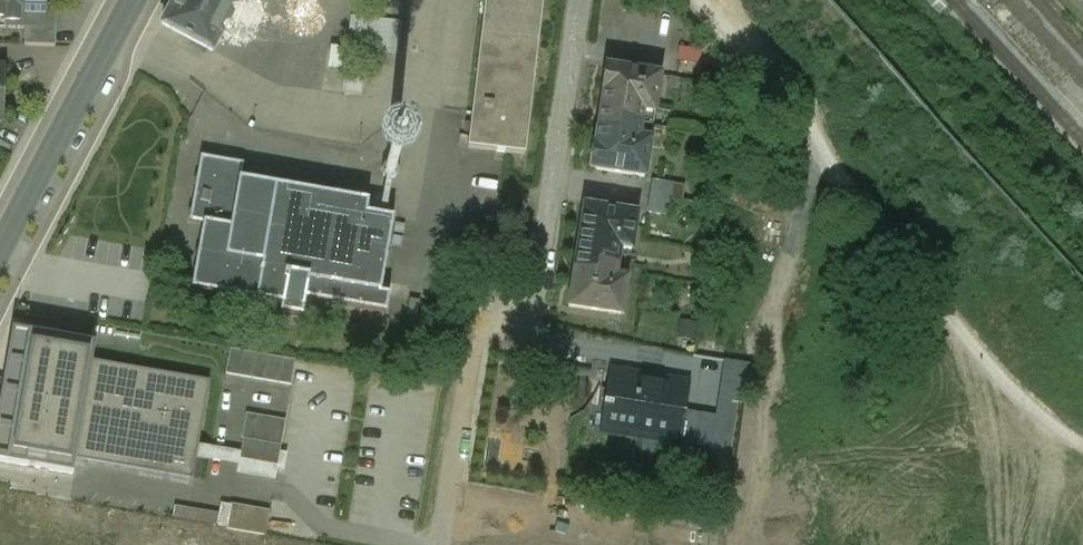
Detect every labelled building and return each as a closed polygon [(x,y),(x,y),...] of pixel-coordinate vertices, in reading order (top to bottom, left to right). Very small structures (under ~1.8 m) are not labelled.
[(24,27),(44,28),(44,6),(45,0),(0,0),(0,26),(24,27)] [(171,26),(203,40),(194,39),(225,52),(247,0),(182,0),(171,26)] [(481,32),(538,38),(542,0),(484,0),(481,32)] [(56,6),(44,6),(44,28),(24,27),(24,45),(55,46),(56,6)] [(360,50),(404,52),(405,18),(353,16),(351,46),(334,45),(333,67),(360,68),(360,50)] [(538,38),(481,32),(468,148),(525,153),(538,38)] [(660,74),(604,66),(589,169),(644,177),(660,74)] [(728,130),(717,128),(715,137),(726,140),(728,130)] [(243,164),(199,156),(189,220),(203,222),(192,288),(280,303),(278,314),(301,317),(304,298),(387,312),(390,294),(379,292),(392,219),(366,214),(368,202),(240,180),(243,164)] [(398,168),(394,162),(389,161),(382,163),(380,168),(381,174),(385,178),(393,178),(397,174),(398,168)] [(672,184),(650,181),(647,211),(669,213),(670,208),(672,184)] [(683,185),(672,184),(670,208),(692,210),(693,200),(681,199),(683,185)] [(637,212),(583,204),(568,307),(622,315),(628,277),(614,275),(619,246),(631,248),(637,212)] [(0,400),(0,461),(71,474),(73,458),(193,478),(209,379),(92,359),(95,342),(27,331),(26,342),(15,339),(9,345),(0,400)] [(763,348),(717,340),(713,365),(759,373),(763,348)] [(295,358),(230,347),(226,373),(291,384),(295,358)] [(659,378),(607,371),(602,406),(611,407),(608,423),(678,434),(682,409),(685,388),(659,384),(659,378)] [(700,412),(682,409),(678,434),(676,444),(694,447),(700,412)] [(285,419),(245,413),(242,437),(282,443),(285,419)] [(282,443),(242,437),(238,463),(278,468),(282,443)] [(269,509),(230,503),(227,527),(265,533),(269,509)]
